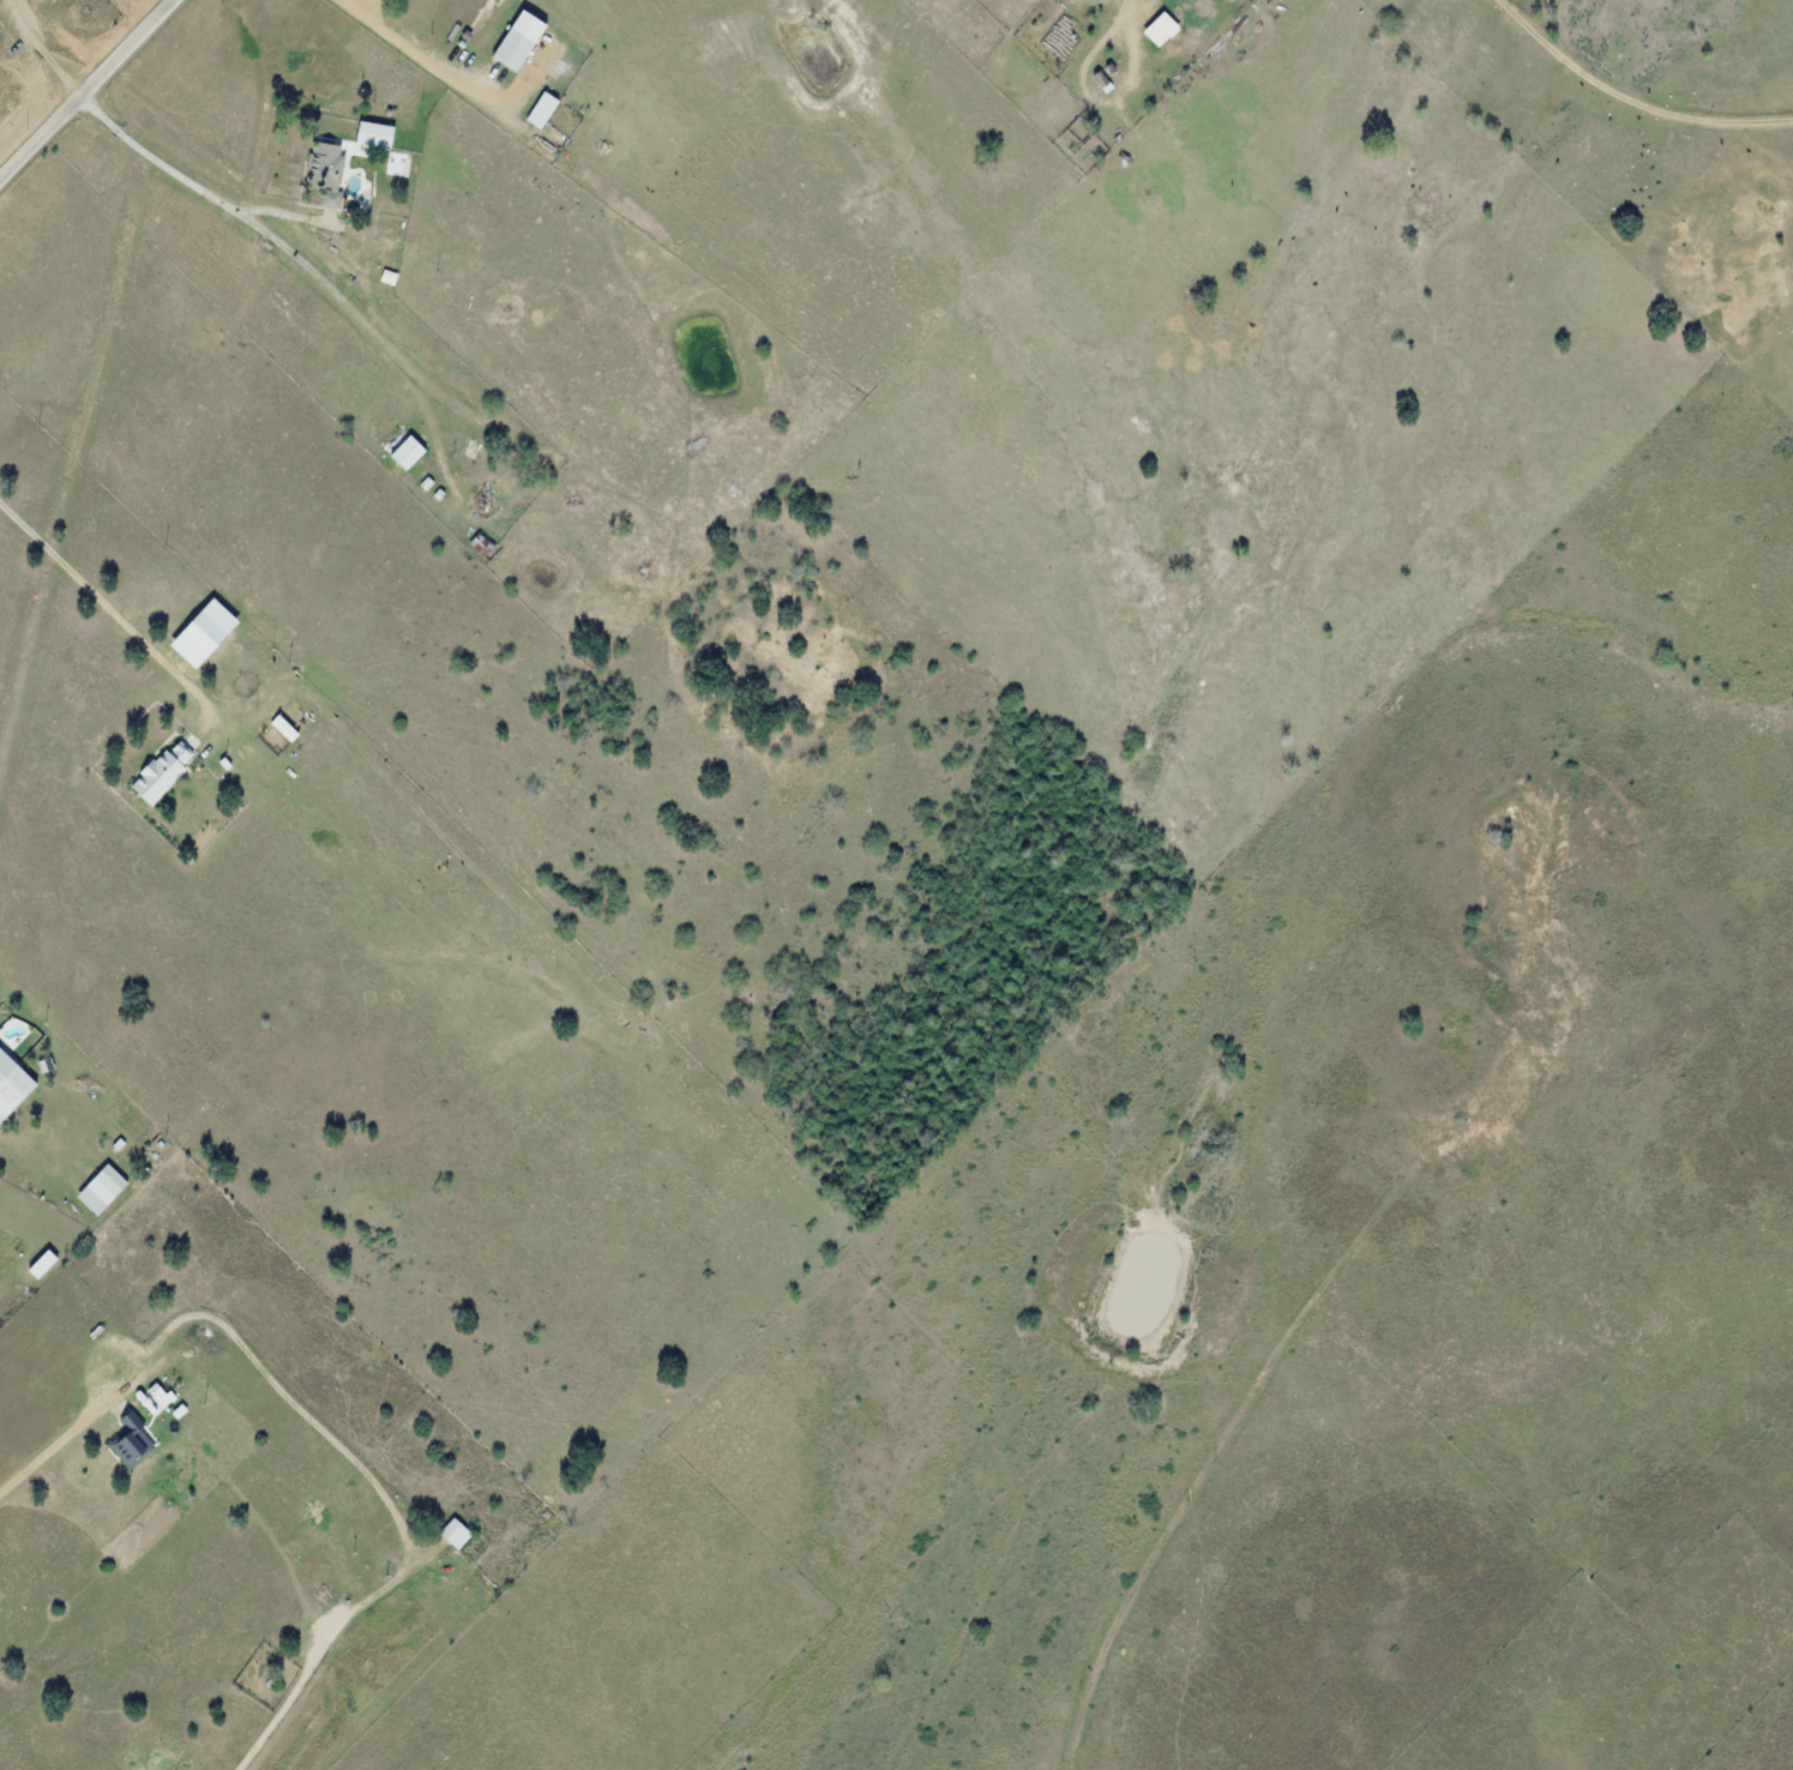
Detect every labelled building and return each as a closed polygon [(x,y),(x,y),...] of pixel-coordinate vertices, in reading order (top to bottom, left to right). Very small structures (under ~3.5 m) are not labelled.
[(1153,23),(1175,43),(1185,32),(1163,11),(1153,23)] [(546,28),(522,12),(492,57),(516,72),(546,28)] [(535,107),(549,117),(559,102),(545,92),(535,107)] [(390,150),(394,127),(360,121),(356,143),(390,150)] [(338,209),(346,146),(314,142),(309,185),(327,187),(324,208),(338,209)] [(390,456),(406,472),(426,451),(411,435),(390,456)] [(496,546),(480,532),(469,543),(485,558),(496,546)] [(314,720),(294,700),(270,723),(291,744),(314,720)] [(129,785),(151,807),(197,759),(175,738),(129,785)] [(2,1122),(38,1085),(0,1048),(0,1119),(2,1122)] [(96,1217),(128,1185),(108,1164),(76,1197),(96,1217)] [(156,1449),(141,1429),(144,1426),(132,1410),(117,1421),(125,1431),(108,1444),(128,1470),(156,1449)] [(439,1533),(458,1550),(472,1533),(453,1517),(439,1533)]
